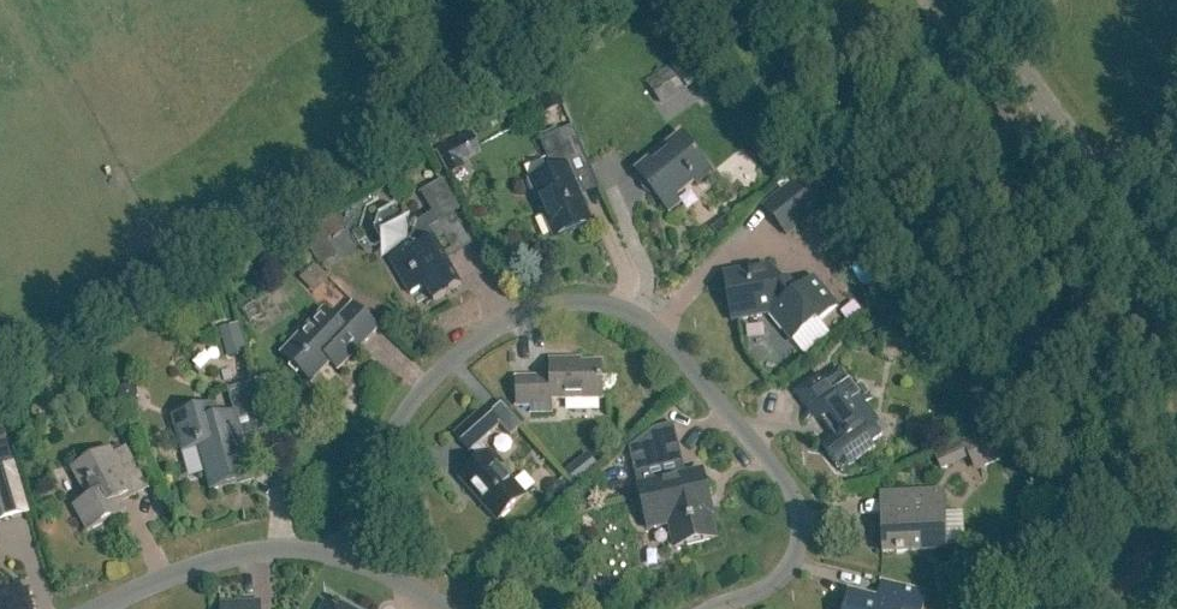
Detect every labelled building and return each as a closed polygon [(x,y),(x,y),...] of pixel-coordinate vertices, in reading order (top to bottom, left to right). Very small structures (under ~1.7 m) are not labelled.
[(670,66),(645,83),(662,108),(687,91),(688,93),(713,76),(696,52),(672,68),(670,66)] [(556,90),(538,97),(545,114),(563,107),(556,90)] [(554,237),(590,221),(580,197),(600,190),(575,132),(573,128),(540,142),(555,176),(532,186),(554,237)] [(697,187),(713,174),(696,153),(696,152),(683,136),(636,175),(649,191),(669,215),(681,205),(675,198),(694,183),(697,187)] [(808,190),(797,178),(762,207),(788,238),(833,200),(817,182),(808,190)] [(443,181),(427,191),(445,221),(461,212),(443,181)] [(437,244),(447,239),(439,226),(417,238),(422,247),(404,257),(402,252),(389,260),(410,297),(425,288),(434,303),(462,287),(437,244)] [(346,230),(324,240),(334,261),(356,251),(346,230)] [(820,323),(838,308),(814,280),(795,295),(793,292),(789,292),(769,268),(724,276),(733,323),(769,317),(792,343),(818,321),(820,323)] [(310,292),(323,278),(313,269),(301,282),(310,292)] [(243,313),(250,325),(262,318),(255,306),(243,313)] [(339,372),(379,330),(362,313),(354,306),(336,324),(324,312),(282,357),(311,385),(331,365),(339,372)] [(903,321),(885,317),(882,332),(900,335),(903,321)] [(227,360),(248,354),(240,325),(219,331),(227,360)] [(516,380),(517,408),(531,408),(532,414),(552,413),(552,404),(603,402),(602,365),(567,366),(567,362),(550,363),(550,380),(516,380)] [(872,445),(882,437),(871,423),(876,419),(866,405),(873,400),(862,386),(855,391),(845,376),(841,379),(835,372),(823,381),(819,376),(794,394),(812,418),(817,415),(833,437),(821,446),(842,474),(875,450),(872,445)] [(255,480),(243,438),(254,435),(247,412),(261,407),(255,384),(227,392),(234,415),(220,419),(217,407),(172,419),(183,455),(199,451),(210,493),(255,480)] [(138,397),(135,390),(128,387),(121,390),(118,397),(121,403),(128,406),(135,404),(138,397)] [(501,407),(491,416),(486,410),(455,437),(469,453),(478,446),(487,457),(460,481),(498,523),(526,498),(499,469),(503,466),(492,453),(488,456),(479,445),(499,427),(511,440),(522,430),(501,407)] [(991,427),(933,455),(942,473),(970,459),(976,473),(1006,459),(991,427)] [(655,433),(629,452),(632,464),(680,453),(674,428),(655,433)] [(113,456),(110,450),(72,471),(88,501),(74,508),(88,535),(126,514),(122,506),(150,491),(127,448),(113,456)] [(676,550),(716,541),(709,514),(712,514),(703,474),(638,489),(648,529),(669,524),(676,550)] [(18,480),(0,485),(0,496),(6,494),(14,519),(28,514),(18,480)] [(548,489),(548,495),(553,499),(559,499),(563,503),(575,493),(564,481),(559,485),(558,484),(552,484),(548,489)] [(883,554),(948,551),(945,495),(904,497),(905,516),(881,517),(883,554)] [(927,594),(881,582),(877,601),(849,594),(845,608),(923,608),(927,594)]
